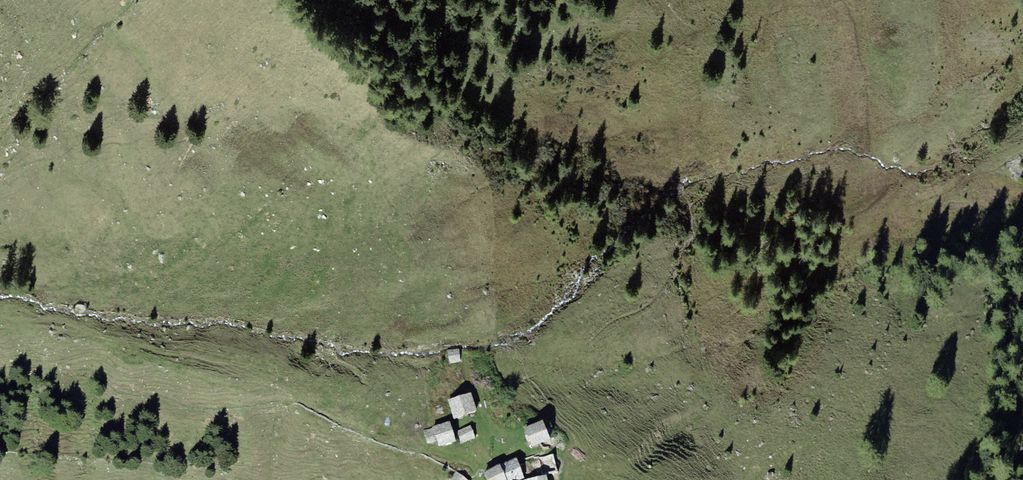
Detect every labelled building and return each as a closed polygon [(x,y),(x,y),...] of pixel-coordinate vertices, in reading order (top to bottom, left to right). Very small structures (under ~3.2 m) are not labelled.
[(459,348),(447,350),(450,363),(462,361),(459,348)] [(471,392),(448,400),(455,419),(477,411),(471,392)] [(543,420),(524,428),(532,446),(551,439),(543,420)] [(439,446),(456,441),(450,421),(432,426),(433,427),(423,430),(427,444),(437,441),(439,446)] [(476,437),(471,425),(457,431),(462,443),(476,437)] [(484,473),(487,479),(520,479),(524,478),(516,458),(484,473)] [(548,479),(559,479),(560,479),(556,466),(541,470),(542,475),(546,474),(548,479)] [(456,471),(449,479),(450,479),(467,479),(456,471)]
